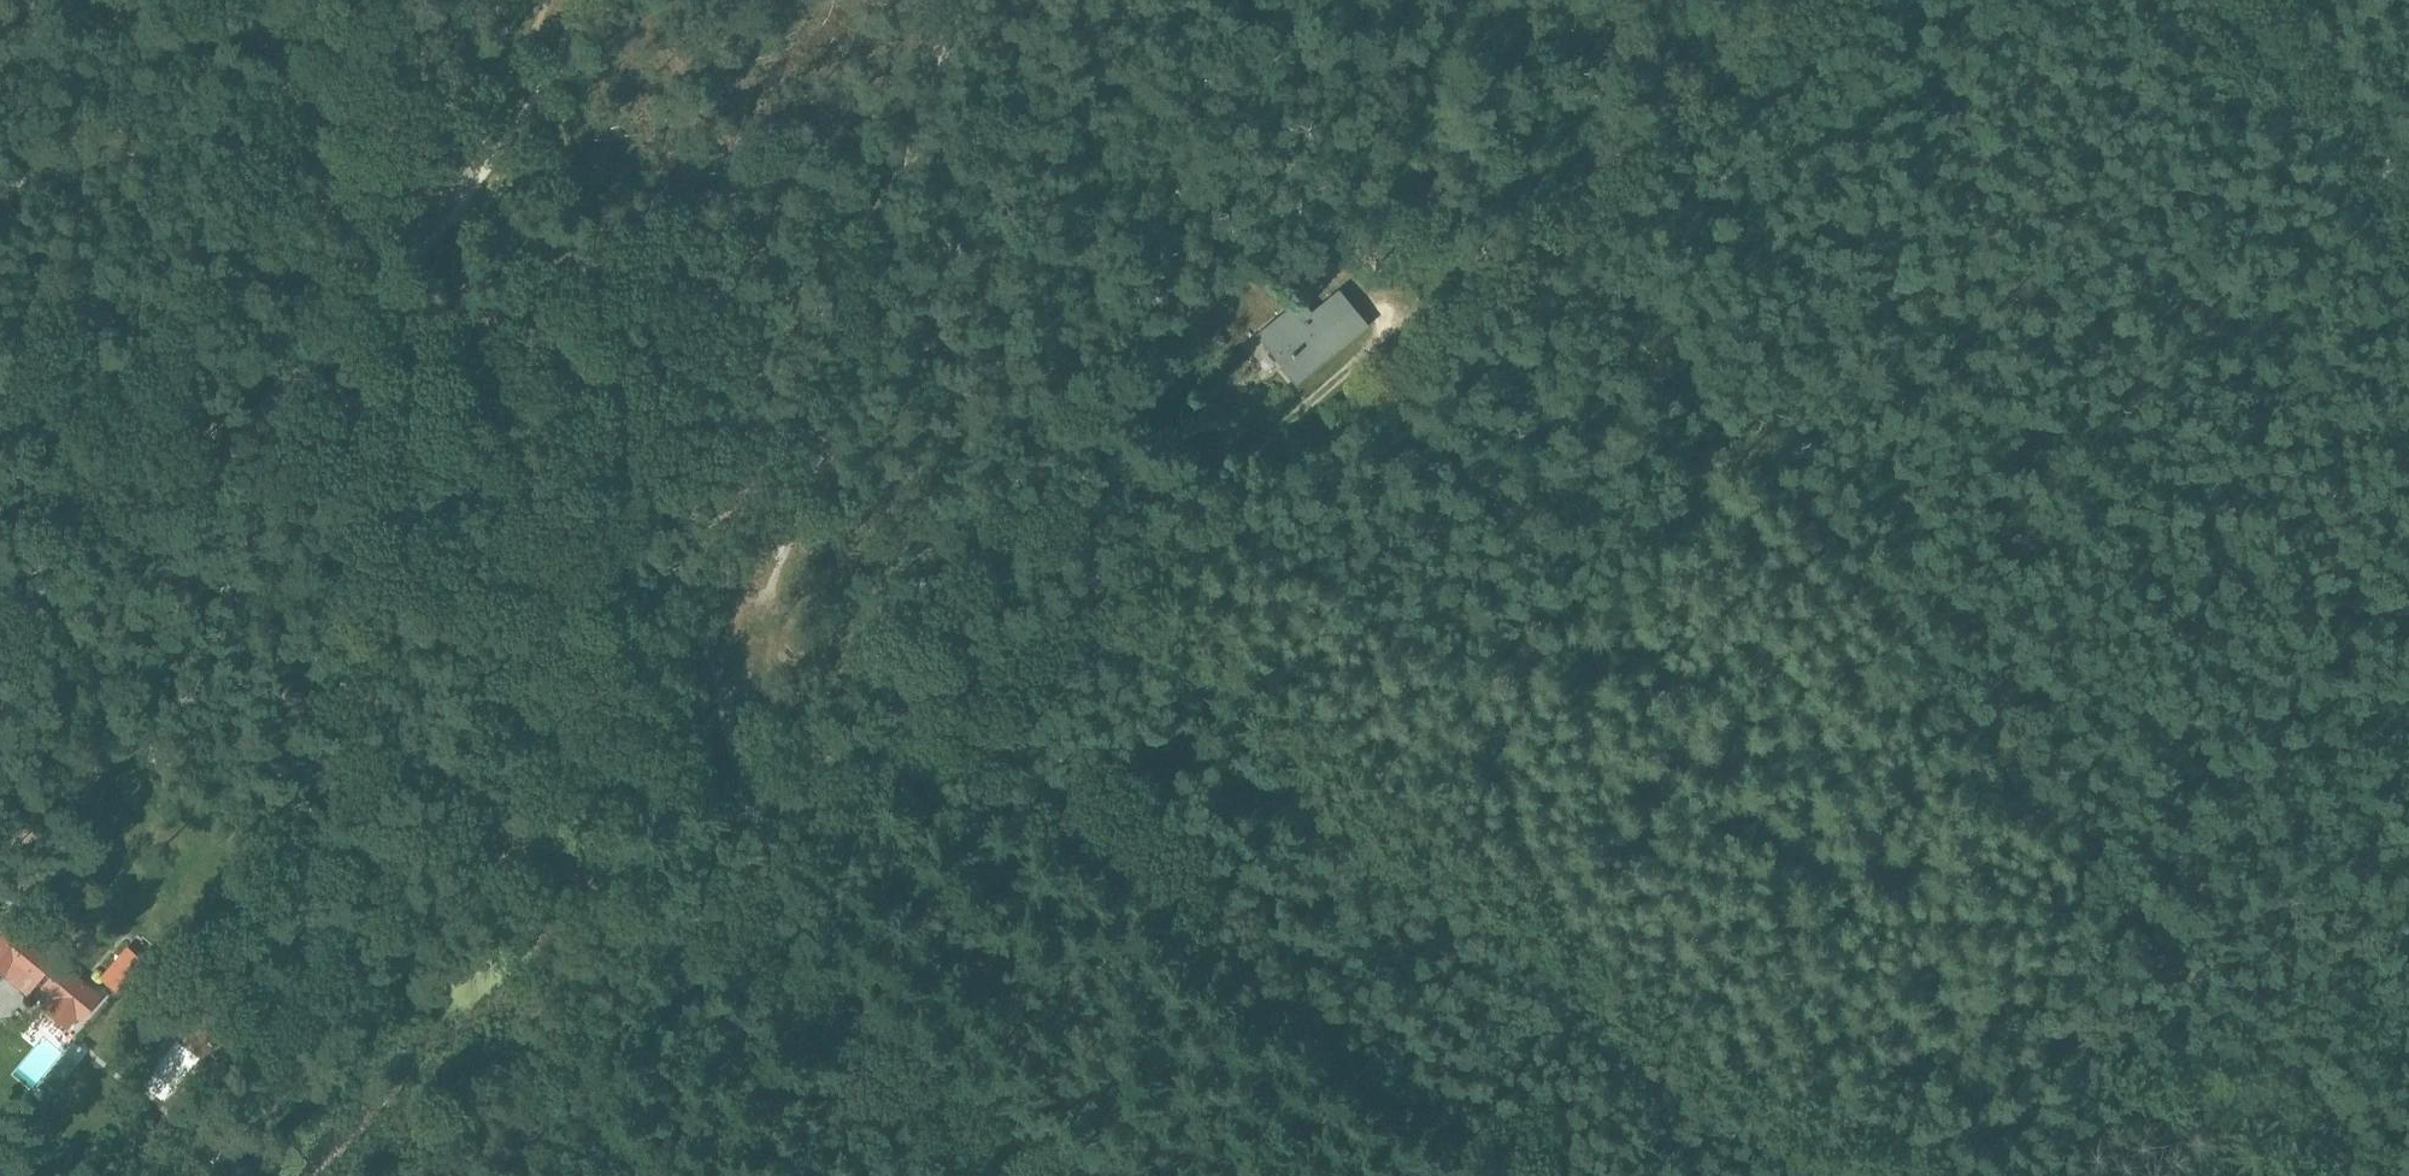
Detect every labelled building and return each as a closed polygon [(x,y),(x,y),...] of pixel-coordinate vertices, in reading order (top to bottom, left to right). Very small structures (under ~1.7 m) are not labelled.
[(1301,299),(1260,333),(1299,379),(1366,324),(1340,291),(1313,313),(1301,299)] [(6,973),(15,962),(37,980),(40,977),(47,983),(44,986),(55,996),(46,1007),(68,1025),(77,1014),(81,1018),(100,996),(63,964),(62,965),(55,959),(55,958),(50,954),(52,951),(44,945),(42,947),(22,930),(24,928),(16,922),(14,924),(11,922),(0,935),(0,970),(2,969),(6,973)] [(115,968),(105,979),(118,990),(142,961),(126,947),(111,965),(115,968)] [(164,1041),(146,1064),(180,1091),(198,1066),(164,1041)]
